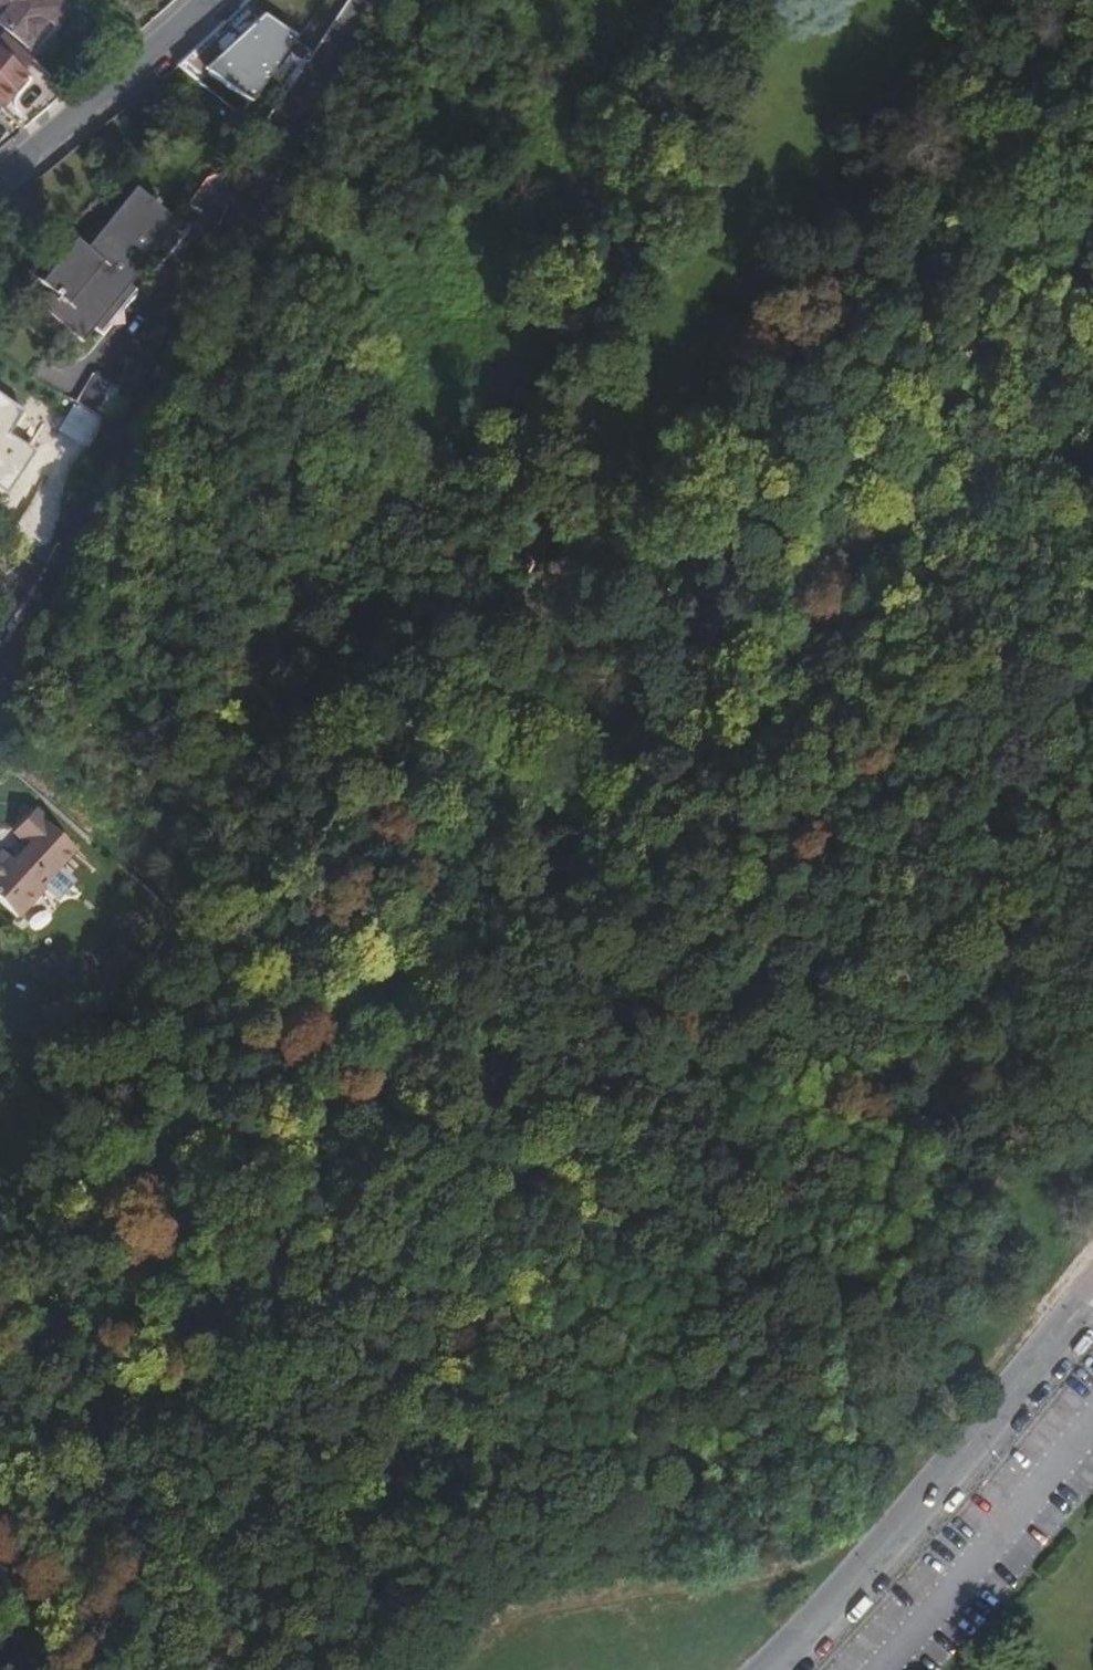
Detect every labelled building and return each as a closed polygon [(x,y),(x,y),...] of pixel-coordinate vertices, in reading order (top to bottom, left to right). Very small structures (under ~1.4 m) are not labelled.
[(4,16),(0,20),(0,29),(26,48),(48,20),(57,26),(69,10),(56,0),(0,0),(0,13),(4,16)] [(257,102),(318,0),(246,0),(204,70),(257,102)] [(33,61),(0,32),(0,106),(13,91),(15,92),(28,77),(23,72),(33,61)] [(0,106),(0,111),(2,113),(17,94),(15,92),(13,91),(0,106)] [(94,329),(128,286),(177,226),(134,192),(85,252),(50,295),(38,309),(81,344),(94,329)] [(38,285),(50,295),(85,252),(74,242),(38,285)] [(128,286),(94,329),(101,335),(135,292),(128,286)] [(93,376),(82,395),(105,409),(116,389),(93,376)] [(100,418),(105,409),(82,395),(77,405),(100,418)] [(7,437),(21,415),(0,400),(0,490),(7,495),(34,455),(7,437)] [(38,819),(21,838),(29,846),(12,865),(4,857),(0,861),(0,905),(18,921),(45,892),(42,888),(74,852),(38,819)]
